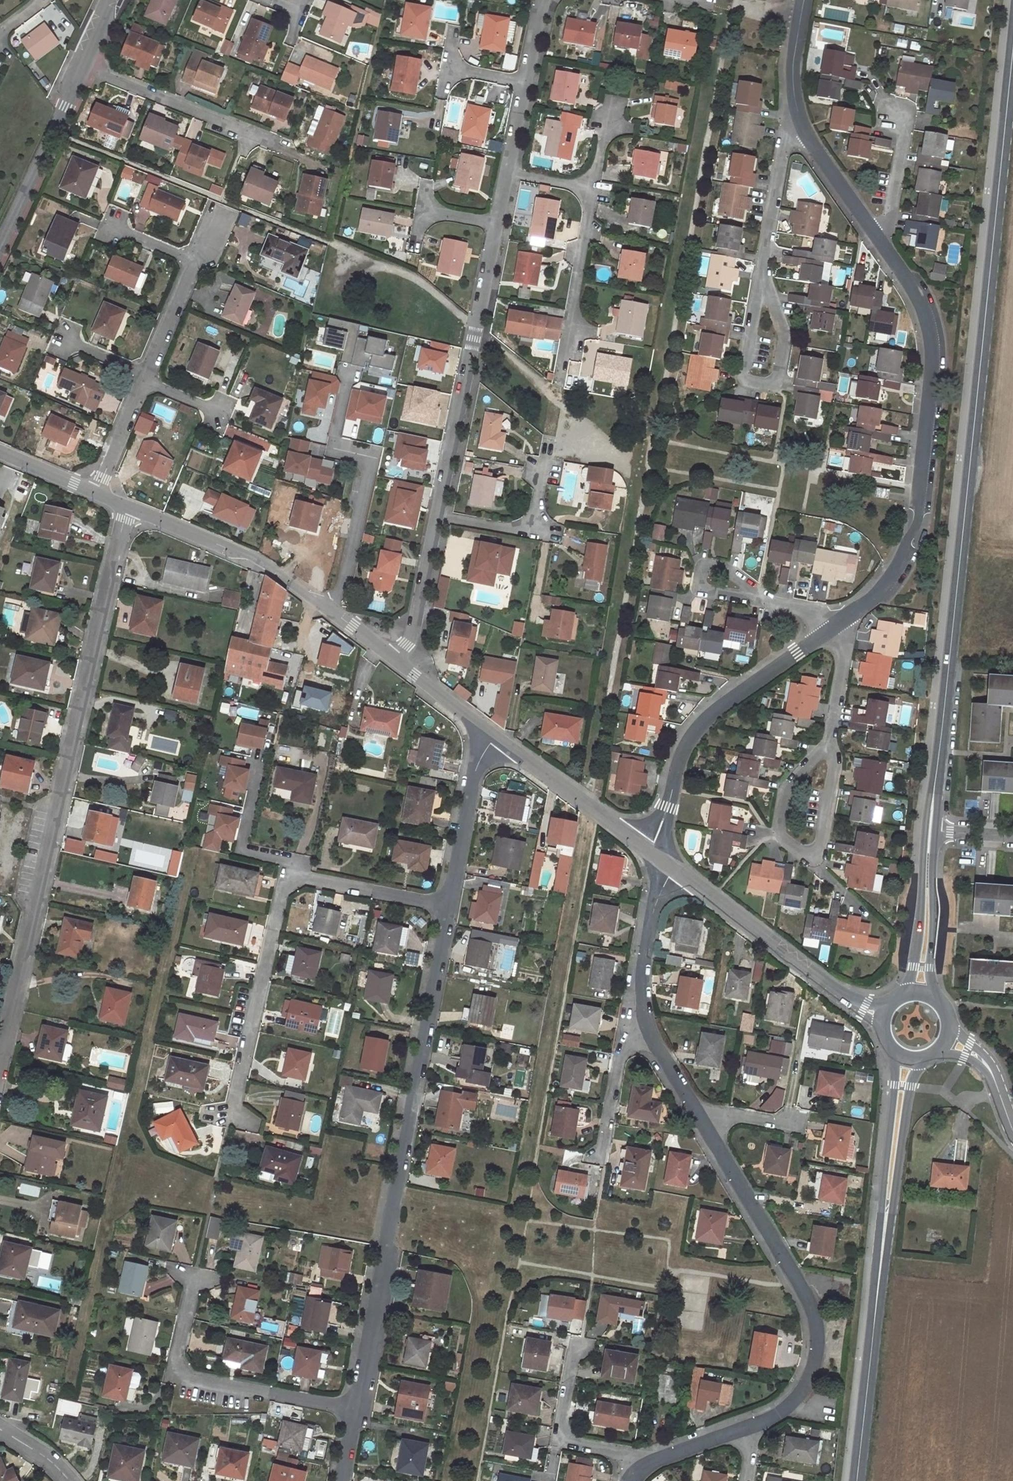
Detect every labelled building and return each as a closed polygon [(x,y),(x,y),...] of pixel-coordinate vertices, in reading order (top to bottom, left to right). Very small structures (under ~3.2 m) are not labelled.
[(146,15),(149,16),(156,1),(153,0),(152,0),(146,15)] [(175,0),(153,0),(156,1),(149,16),(165,23),(175,0)] [(208,0),(202,0),(201,2),(220,9),(221,6),(208,0)] [(919,11),(920,0),(887,0),(886,5),(919,11)] [(946,7),(967,10),(969,0),(948,0),(946,7)] [(194,19),(224,32),(233,11),(221,6),(220,9),(201,2),(194,19)] [(351,11),(330,3),(324,15),(328,17),(321,34),(337,41),(341,32),(344,33),(348,25),(353,27),(363,25),(365,21),(368,13),(352,7),(351,11)] [(407,5),(402,35),(425,39),(430,9),(407,5)] [(365,21),(378,27),(380,18),(368,13),(365,21)] [(503,52),(508,20),(486,16),(481,48),(503,52)] [(253,19),(239,53),(258,61),(264,47),(272,27),(253,19)] [(597,25),(567,20),(563,41),(593,46),(597,25)] [(44,22),(21,41),(35,59),(58,41),(44,22)] [(165,47),(141,37),(144,27),(135,23),(123,55),(139,61),(137,65),(149,70),(151,66),(157,68),(165,47)] [(641,35),(642,29),(617,25),(614,45),(638,49),(637,58),(647,60),(651,37),(641,35)] [(665,55),(693,60),(697,37),(669,32),(665,55)] [(225,40),(220,53),(229,55),(233,43),(225,40)] [(264,47),(258,61),(262,63),(268,48),(264,47)] [(826,50),(822,75),(854,80),(856,67),(852,66),(854,55),(826,50)] [(192,59),(204,64),(206,58),(194,53),(192,59)] [(299,76),(330,89),(338,69),(307,56),(302,68),(288,62),(280,80),(295,86),(299,76)] [(398,58),(392,91),(411,94),(415,78),(417,79),(420,62),(398,58)] [(194,88),(215,96),(218,88),(224,71),(204,64),(192,59),(184,80),(195,85),(194,88)] [(901,63),(897,86),(907,88),(907,84),(911,84),(910,93),(917,95),(918,89),(929,91),(931,80),(933,68),(901,63)] [(552,101),(573,105),(578,75),(557,71),(552,101)] [(820,81),(818,97),(838,100),(840,86),(860,89),(861,82),(854,80),(822,75),(821,81),(820,81)] [(941,101),(952,103),(955,84),(931,80),(929,91),(925,112),(939,114),(941,101)] [(760,85),(740,81),(736,104),(738,104),(737,111),(759,115),(760,107),(754,106),(755,100),(758,100),(760,85)] [(258,96),(255,104),(271,111),(270,114),(286,120),(294,99),(261,87),(261,89),(253,86),(251,93),(258,96)] [(654,123),(673,126),(677,107),(671,106),(672,99),(656,96),(652,113),(656,114),(654,123)] [(271,111),(255,104),(253,108),(270,114),(271,111)] [(115,114),(97,106),(89,126),(120,137),(121,135),(125,123),(128,116),(117,111),(115,114)] [(871,128),(852,125),(854,110),(834,106),(831,123),(832,123),(830,129),(852,133),(869,136),(871,128)] [(489,111),(469,107),(462,135),(483,139),(486,126),(489,111)] [(330,152),(345,116),(326,108),(314,136),(311,135),(308,144),(330,152)] [(380,111),(375,140),(395,143),(400,115),(380,111)] [(495,113),(489,111),(486,126),(492,127),(495,113)] [(737,111),(732,143),(754,147),(756,138),(752,137),(753,133),(762,134),(763,127),(758,126),(760,116),(759,115),(737,111)] [(162,125),(163,123),(164,120),(150,116),(149,120),(162,125)] [(141,140),(170,150),(171,148),(175,137),(178,129),(163,123),(162,125),(149,120),(141,140)] [(549,136),(552,121),(547,121),(544,135),(549,136)] [(545,154),(569,159),(576,127),(552,121),(549,136),(545,154)] [(129,139),(134,126),(125,123),(121,135),(129,139)] [(850,139),(848,155),(868,159),(870,144),(890,148),(891,140),(869,136),(852,133),(851,139),(850,139)] [(927,155),(919,154),(918,162),(940,166),(941,159),(943,159),(947,137),(926,133),(923,149),(928,150),(927,155)] [(175,137),(171,148),(180,152),(185,140),(175,137)] [(185,163),(203,171),(206,164),(220,169),(225,155),(211,150),(210,153),(201,149),(193,146),(194,144),(185,140),(180,152),(176,164),(183,167),(185,163)] [(634,176),(654,180),(659,155),(638,151),(634,176)] [(734,154),(730,176),(732,176),(730,184),(748,187),(752,188),(754,180),(746,179),(747,173),(751,174),(754,158),(734,154)] [(462,156),(456,185),(476,190),(483,160),(462,156)] [(74,158),(61,188),(83,197),(91,176),(94,177),(98,168),(74,158)] [(369,187),(390,190),(394,165),(373,162),(369,187)] [(923,176),(918,176),(916,192),(921,193),(937,196),(941,173),(938,173),(940,166),(918,162),(917,169),(924,171),(923,176)] [(182,170),(200,177),(203,171),(185,163),(183,167),(182,170)] [(253,167),(252,169),(251,172),(263,177),(265,172),(253,167)] [(242,193),(270,204),(278,183),(263,177),(251,172),(242,193)] [(146,180),(159,186),(162,180),(149,175),(146,180)] [(327,182),(305,176),(296,211),(312,215),(313,208),(320,210),(327,182)] [(725,183),(719,214),(742,219),(744,209),(740,208),(740,205),(749,206),(750,199),(745,198),(748,187),(730,184),(725,183)] [(150,185),(141,206),(177,221),(184,203),(158,191),(159,189),(150,185)] [(216,194),(218,187),(213,185),(210,192),(216,194)] [(222,197),(225,190),(218,187),(216,194),(222,197)] [(920,215),(913,214),(911,221),(934,226),(935,219),(938,220),(942,197),(937,196),(921,193),(918,209),(921,209),(920,215)] [(538,198),(531,234),(552,238),(558,202),(538,198)] [(629,224),(650,228),(654,203),(634,199),(629,224)] [(790,223),(795,224),(793,235),(816,239),(817,239),(822,207),(799,203),(797,212),(801,213),(801,217),(792,215),(790,223)] [(318,217),(320,210),(313,208),(312,215),(318,217)] [(369,239),(383,242),(384,236),(388,237),(392,215),(363,210),(359,231),(370,233),(369,239)] [(77,226),(58,218),(44,251),(62,259),(69,243),(70,244),(77,226)] [(945,220),(944,228),(954,229),(955,222),(945,220)] [(909,247),(934,252),(939,227),(934,226),(911,221),(907,221),(905,234),(911,235),(909,247)] [(721,225),(717,248),(720,248),(718,255),(735,258),(740,259),(741,251),(735,250),(735,244),(737,245),(739,245),(742,229),(721,225)] [(306,252),(270,237),(263,254),(286,264),(283,271),(296,276),(306,252)] [(813,253),(794,250),(793,258),(824,263),(831,264),(832,258),(833,259),(835,242),(817,239),(816,239),(813,253)] [(438,271),(459,275),(465,245),(445,241),(438,271)] [(619,277),(640,281),(644,256),(624,252),(619,277)] [(515,282),(536,285),(541,257),(520,254),(515,282)] [(712,254),(706,286),(729,290),(731,280),(735,281),(738,270),(733,269),(735,258),(718,255),(712,254)] [(143,268),(115,256),(107,277),(134,289),(134,287),(140,290),(146,275),(141,273),(143,268)] [(783,263),(802,267),(799,281),(812,283),(820,285),(824,263),(793,258),(785,256),(783,263)] [(946,281),(947,264),(934,263),(932,279),(946,281)] [(876,289),(862,286),(865,267),(857,266),(851,305),(872,309),(875,292),(876,289)] [(30,284),(19,309),(38,317),(53,282),(34,274),(33,275),(27,273),(23,280),(30,284)] [(252,293),(255,287),(245,283),(242,289),(252,293)] [(812,283),(809,298),(791,295),(789,303),(796,304),(828,309),(832,287),(820,285),(812,283)] [(224,315),(241,323),(254,294),(252,293),(242,289),(236,286),(224,315)] [(891,335),(894,315),(880,312),(883,293),(875,292),(872,309),(869,331),(875,332),(891,335)] [(707,313),(706,319),(708,320),(707,327),(728,331),(730,323),(731,317),(727,317),(730,301),(705,296),(703,298),(701,310),(702,312),(707,313)] [(617,333),(641,337),(647,305),(623,300),(617,333)] [(105,304),(94,331),(111,338),(119,320),(121,321),(125,312),(105,304)] [(794,311),(813,314),(810,329),(831,333),(835,311),(828,309),(796,304),(794,311)] [(510,311),(506,332),(557,341),(561,320),(546,317),(545,323),(537,322),(538,316),(510,311)] [(352,364),(358,337),(361,325),(331,318),(324,346),(345,351),(343,361),(352,364)] [(26,339),(28,333),(14,327),(11,333),(26,339)] [(720,360),(723,343),(726,344),(728,331),(707,327),(706,331),(705,334),(703,334),(699,356),(715,359),(720,360)] [(15,372),(28,340),(26,339),(11,333),(8,332),(0,352),(0,366),(15,372)] [(367,361),(372,362),(374,354),(368,352),(371,340),(358,337),(352,364),(365,367),(367,361)] [(389,341),(371,337),(371,340),(368,352),(374,354),(386,356),(386,354),(389,341)] [(424,350),(420,368),(443,373),(449,346),(432,342),(430,351),(424,350)] [(206,383),(219,352),(200,344),(188,371),(194,374),(193,377),(206,383)] [(414,360),(420,361),(423,348),(417,347),(414,360)] [(880,350),(877,372),(879,372),(878,380),(900,383),(901,375),(894,374),(895,369),(899,369),(902,353),(880,350)] [(397,356),(386,354),(386,356),(374,354),(372,362),(371,365),(394,371),(397,356)] [(692,354),(686,387),(709,390),(711,381),(707,380),(708,376),(716,378),(717,371),(713,370),(715,359),(699,356),(692,354)] [(598,355),(594,379),(626,385),(631,361),(598,355)] [(823,361),(802,357),(799,373),(796,372),(793,386),(796,386),(815,390),(816,382),(819,383),(823,361)] [(89,396),(100,401),(105,388),(94,383),(94,382),(66,370),(63,375),(61,374),(59,380),(60,381),(59,384),(80,394),(88,397),(89,396)] [(314,373),(312,380),(332,385),(330,392),(338,394),(340,384),(336,377),(314,373)] [(859,382),(857,398),(877,402),(879,388),(898,391),(900,383),(878,380),(861,377),(860,382),(859,382)] [(312,380),(307,403),(318,406),(327,408),(330,392),(332,385),(312,380)] [(798,400),(795,417),(816,420),(820,398),(817,398),(819,391),(815,390),(796,386),(794,399),(798,400)] [(440,393),(410,387),(408,395),(414,397),(409,420),(430,424),(432,413),(435,414),(436,409),(440,393)] [(251,420),(270,428),(282,401),(256,390),(253,397),(259,400),(251,420)] [(359,412),(364,392),(354,390),(347,418),(357,421),(358,417),(383,423),(384,417),(359,412)] [(389,398),(364,392),(359,412),(384,417),(389,398)] [(85,405),(85,404),(88,397),(80,394),(77,402),(85,405)] [(5,395),(0,407),(0,409),(7,412),(13,399),(5,395)] [(414,397),(408,395),(403,418),(409,420),(414,397)] [(85,404),(97,409),(100,401),(89,396),(88,397),(85,404)] [(738,402),(722,400),(718,420),(740,424),(741,422),(748,423),(752,401),(739,399),(738,402)] [(755,424),(755,427),(777,431),(781,410),(764,407),(763,411),(759,410),(760,402),(752,401),(748,423),(755,424)] [(318,406),(307,403),(305,412),(316,415),(318,406)] [(897,428),(879,425),(881,411),(861,407),(858,423),(859,423),(858,429),(891,434),(896,435),(897,428)] [(432,413),(430,424),(435,425),(438,409),(436,409),(435,414),(432,413)] [(487,414),(481,446),(503,450),(506,435),(500,434),(503,417),(487,414)] [(76,427),(51,415),(42,434),(67,446),(71,437),(74,431),(76,427)] [(147,435),(153,422),(140,417),(135,429),(147,435)] [(867,454),(870,439),(889,442),(891,434),(858,429),(851,428),(851,433),(850,433),(847,450),(854,451),(867,454)] [(395,457),(403,458),(402,467),(427,470),(430,448),(427,448),(429,437),(399,432),(395,457)] [(293,440),(291,452),(308,456),(311,444),(293,440)] [(261,455),(236,443),(224,469),(249,481),(261,455)] [(164,480),(172,462),(142,449),(138,459),(144,462),(140,470),(164,480)] [(869,477),(872,462),(891,466),(893,458),(867,454),(854,451),(852,458),(849,473),(869,477)] [(291,452),(286,471),(309,476),(313,458),(313,457),(308,456),(291,452)] [(313,458),(309,476),(308,477),(331,483),(334,470),(322,467),(323,461),(313,458)] [(591,507),(610,510),(614,486),(611,485),(613,472),(591,468),(590,471),(589,479),(589,482),(595,483),(591,507)] [(496,480),(476,476),(471,503),(491,506),(496,480)] [(419,487),(396,482),(394,491),(399,492),(395,509),(391,508),(388,523),(411,528),(413,518),(415,515),(419,496),(417,496),(419,487)] [(419,487),(417,496),(419,496),(415,515),(413,518),(411,528),(415,529),(423,488),(419,487)] [(707,488),(706,498),(718,499),(719,489),(707,488)] [(876,489),(875,496),(887,498),(889,491),(876,489)] [(222,496),(209,490),(207,494),(221,500),(222,496)] [(394,491),(392,491),(385,522),(388,523),(391,508),(395,509),(399,492),(394,491)] [(207,494),(204,501),(218,507),(221,500),(207,494)] [(238,526),(247,507),(223,496),(222,496),(221,500),(218,507),(214,515),(238,526)] [(678,498),(673,521),(683,523),(684,519),(688,520),(686,529),(694,530),(695,525),(705,527),(709,508),(709,504),(678,498)] [(323,508),(297,502),(290,526),(309,531),(313,517),(320,519),(323,508)] [(47,507),(40,535),(65,541),(71,512),(47,507)] [(709,548),(713,529),(728,532),(731,512),(715,509),(715,510),(709,508),(705,527),(702,547),(709,548)] [(742,535),(761,538),(762,531),(764,532),(766,518),(744,514),(744,515),(738,514),(731,552),(738,553),(742,535)] [(313,517),(309,531),(317,533),(320,519),(313,517)] [(655,526),(653,539),(659,540),(662,527),(655,526)] [(768,561),(783,564),(779,582),(786,584),(787,579),(794,545),(788,544),(772,541),(768,561)] [(795,581),(799,562),(813,564),(816,550),(817,544),(801,542),(795,541),(794,545),(787,579),(795,581)] [(476,542),(469,580),(475,581),(482,543),(476,542)] [(482,543),(475,581),(493,585),(496,571),(510,574),(514,550),(482,543)] [(601,582),(607,546),(589,543),(585,567),(588,567),(587,572),(586,579),(601,582)] [(856,557),(816,550),(813,564),(812,572),(823,575),(822,579),(829,581),(831,572),(835,572),(834,576),(844,578),(845,573),(853,574),(856,557)] [(375,571),(374,579),(377,580),(375,591),(387,594),(392,591),(393,584),(390,579),(391,574),(397,575),(397,576),(401,557),(382,553),(378,572),(375,571)] [(680,560),(656,557),(651,588),(654,589),(675,592),(676,582),(681,582),(682,575),(674,574),(675,570),(678,570),(680,560)] [(168,558),(163,581),(205,591),(210,568),(168,558)] [(39,559),(32,586),(53,591),(59,564),(39,559)] [(267,577),(262,573),(259,578),(266,582),(267,577)] [(440,576),(437,592),(447,595),(450,578),(440,576)] [(263,594),(284,600),(286,591),(267,577),(266,582),(263,594)] [(240,593),(225,589),(221,604),(237,608),(240,593)] [(650,596),(647,618),(668,621),(670,605),(668,605),(669,600),(675,601),(677,593),(675,592),(654,589),(653,596),(650,596)] [(444,609),(447,595),(437,592),(434,607),(444,609)] [(263,594),(257,617),(279,622),(284,600),(263,594)] [(542,603),(556,606),(557,597),(544,595),(542,603)] [(138,611),(133,630),(154,635),(161,603),(139,598),(136,611),(138,611)] [(687,627),(691,608),(683,607),(676,645),(682,646),(682,647),(699,650),(699,649),(702,629),(687,627)] [(27,638),(51,643),(58,614),(33,609),(32,614),(25,612),(21,632),(28,633),(27,638)] [(455,622),(448,663),(468,667),(470,653),(472,653),(477,626),(466,623),(467,613),(453,611),(451,621),(455,622)] [(542,636),(569,640),(574,615),(553,611),(552,622),(545,620),(542,636)] [(724,633),(710,631),(713,612),(706,611),(702,629),(699,649),(699,650),(705,650),(704,651),(720,654),(723,639),(724,633)] [(269,661),(279,622),(257,617),(251,641),(243,676),(264,682),(269,661)] [(917,626),(924,627),(925,618),(918,617),(917,626)] [(743,625),(743,621),(727,618),(724,633),(723,639),(746,643),(746,641),(754,642),(757,620),(749,619),(748,625),(743,625)] [(523,637),(525,624),(516,622),(514,635),(523,637)] [(871,634),(870,642),(875,642),(873,653),(891,656),(896,657),(902,625),(879,622),(877,631),(881,632),(880,635),(871,634)] [(229,662),(226,672),(243,676),(251,641),(231,637),(226,662),(229,662)] [(656,642),(653,664),(660,665),(667,667),(669,656),(661,655),(664,644),(656,642)] [(669,656),(671,645),(664,644),(661,655),(669,656)] [(866,663),(861,663),(860,670),(868,671),(868,675),(864,675),(862,684),(885,688),(891,656),(873,653),(868,652),(866,663)] [(18,656),(12,682),(41,688),(47,663),(18,656)] [(511,698),(518,664),(484,657),(480,680),(497,683),(498,681),(504,683),(501,696),(511,698)] [(558,662),(538,658),(533,689),(553,692),(558,662)] [(283,687),(288,666),(269,661),(264,682),(283,687)] [(182,666),(175,698),(197,703),(204,671),(182,666)] [(676,692),(679,678),(698,681),(699,674),(660,666),(660,672),(659,672),(656,689),(667,691),(676,692)] [(440,682),(454,693),(459,685),(446,675),(440,682)] [(994,675),(992,705),(987,705),(972,703),(969,742),(1000,744),(1002,710),(1002,706),(1008,707),(1012,707),(1012,676),(994,675)] [(814,688),(815,679),(802,677),(800,685),(814,688)] [(808,701),(809,697),(812,698),(814,688),(800,685),(791,684),(786,715),(809,720),(810,709),(815,710),(817,702),(808,701)] [(471,695),(459,685),(454,693),(466,702),(471,695)] [(643,694),(640,693),(637,716),(658,720),(661,703),(657,702),(658,697),(665,698),(667,691),(656,689),(644,686),(643,694)] [(501,696),(499,695),(495,713),(496,713),(506,721),(511,698),(501,696)] [(868,710),(854,708),(852,721),(883,727),(887,703),(869,700),(868,710)] [(134,709),(114,704),(107,736),(112,737),(109,749),(128,754),(131,740),(127,739),(134,709)] [(25,709),(18,738),(39,743),(46,713),(25,709)] [(366,712),(362,729),(395,736),(400,716),(379,711),(378,715),(366,712)] [(506,721),(496,713),(491,720),(505,731),(506,721)] [(791,739),(793,725),(812,728),(813,721),(809,720),(786,715),(775,713),(774,720),(773,720),(770,735),(791,739)] [(630,714),(626,739),(644,742),(646,731),(659,733),(662,720),(658,720),(637,716),(630,714)] [(581,720),(547,715),(544,734),(562,738),(561,740),(577,743),(581,720)] [(262,749),(268,723),(260,721),(258,729),(242,725),(237,743),(262,749)] [(852,721),(850,729),(869,733),(867,747),(887,751),(890,735),(889,735),(890,728),(883,727),(852,721)] [(774,759),(777,744),(795,747),(797,740),(791,739),(770,735),(758,733),(757,739),(756,739),(753,755),(774,759)] [(423,738),(418,765),(438,769),(444,743),(423,738)] [(757,779),(760,764),(779,768),(780,760),(774,759),(753,755),(741,753),(740,759),(739,759),(737,775),(757,779)] [(8,756),(1,786),(28,792),(34,762),(8,756)] [(138,756),(131,767),(139,772),(147,758),(138,756)] [(242,770),(244,762),(220,757),(218,765),(229,768),(224,787),(244,791),(248,771),(242,770)] [(620,759),(615,790),(638,794),(640,784),(645,785),(647,774),(641,773),(643,763),(620,759)] [(856,772),(854,780),(859,781),(857,791),(874,794),(880,795),(886,764),(863,759),(861,769),(865,770),(864,774),(856,772)] [(986,792),(1012,794),(1012,763),(1005,763),(988,761),(986,792)] [(279,769),(276,786),(294,790),(292,799),(310,803),(316,777),(279,769)] [(173,807),(178,787),(175,787),(177,779),(159,774),(152,802),(173,807)] [(745,799),(748,785),(766,788),(768,780),(757,779),(737,775),(729,774),(728,779),(727,779),(725,796),(745,799)] [(410,789),(404,820),(428,825),(434,793),(410,789)] [(856,805),(854,805),(851,820),(871,824),(875,802),(873,802),(874,794),(857,791),(852,790),(851,799),(857,800),(856,805)] [(502,793),(498,817),(528,823),(530,810),(524,809),(526,798),(502,793)] [(732,808),(714,804),(709,828),(716,829),(741,834),(744,821),(730,819),(732,808)] [(232,842),(237,820),(230,818),(231,810),(209,805),(207,814),(218,816),(213,838),(232,842)] [(90,812),(84,841),(105,845),(111,817),(90,812)] [(345,819),(340,839),(358,842),(357,844),(373,848),(377,826),(345,819)] [(553,820),(549,842),(558,844),(557,848),(563,849),(555,891),(566,893),(578,824),(553,820)] [(878,835),(879,831),(862,827),(861,832),(878,835)] [(741,834),(716,829),(711,855),(712,855),(711,862),(727,865),(728,858),(730,858),(732,846),(744,848),(747,836),(741,834)] [(856,847),(837,844),(836,851),(854,854),(874,858),(875,853),(876,853),(878,835),(861,832),(858,832),(856,847)] [(65,851),(84,855),(87,841),(67,838),(65,851)] [(502,853),(500,866),(520,870),(525,844),(505,840),(504,842),(498,841),(496,852),(502,853)] [(397,842),(394,860),(410,863),(409,868),(425,871),(430,848),(397,842)] [(117,863),(119,854),(97,849),(95,858),(117,863)] [(168,875),(178,876),(183,852),(173,850),(168,875)] [(496,852),(494,865),(500,866),(502,853),(496,852)] [(530,887),(538,888),(544,854),(536,852),(530,887)] [(620,857),(603,854),(597,884),(618,888),(621,873),(625,874),(628,860),(627,857),(625,856),(620,855),(620,857)] [(851,876),(849,886),(872,890),(877,858),(874,858),(854,854),(852,865),(847,864),(845,875),(851,876)] [(748,886),(780,892),(785,864),(767,861),(765,869),(761,869),(762,865),(752,864),(748,886)] [(783,904),(800,907),(804,887),(789,884),(793,866),(785,864),(780,892),(778,903),(783,903),(783,904)] [(222,867),(218,888),(233,891),(234,889),(253,893),(257,875),(222,867)] [(135,877),(129,905),(150,910),(156,882),(135,877)] [(978,914),(1000,916),(1009,917),(1010,907),(1010,902),(1012,902),(1012,886),(986,885),(980,884),(978,914)] [(481,892),(476,920),(497,924),(502,896),(501,895),(502,890),(486,887),(485,893),(481,892)] [(815,918),(811,938),(828,941),(833,942),(837,919),(840,903),(833,902),(830,920),(815,918)] [(618,908),(596,904),(592,928),(613,932),(618,908)] [(314,906),(308,929),(315,931),(314,938),(331,942),(333,935),(335,936),(340,913),(314,906)] [(211,915),(206,936),(222,940),(223,937),(242,942),(247,923),(211,915)] [(683,918),(676,917),(671,940),(677,941),(680,925),(681,926),(683,918)] [(833,942),(877,950),(879,940),(867,938),(870,925),(860,923),(860,918),(853,917),(851,925),(848,925),(848,921),(837,919),(833,942)] [(702,922),(683,918),(681,926),(680,925),(677,941),(675,951),(696,955),(702,922)] [(67,919),(59,952),(79,957),(83,938),(89,940),(92,925),(67,919)] [(379,924),(374,950),(397,955),(398,946),(401,929),(401,928),(379,924)] [(405,948),(409,930),(401,929),(398,946),(405,948)] [(472,940),(468,965),(494,970),(498,945),(472,940)] [(299,949),(293,974),(314,979),(321,954),(299,949)] [(682,958),(668,956),(666,963),(680,966),(681,962),(682,958)] [(616,961),(595,957),(590,987),(611,991),(616,961)] [(972,991),(1004,993),(1005,983),(1005,978),(1012,978),(1012,963),(995,962),(975,960),(972,991)] [(203,966),(197,991),(217,996),(223,970),(203,966)] [(752,974),(731,970),(726,997),(747,1000),(752,974)] [(370,972),(365,999),(388,1003),(392,976),(370,972)] [(703,980),(682,976),(677,1006),(698,1010),(703,980)] [(108,989),(101,1019),(124,1024),(131,994),(108,989)] [(783,994),(771,992),(766,1019),(788,1024),(793,996),(783,994)] [(475,996),(470,1022),(491,1026),(496,1000),(475,996)] [(293,1001),(287,1026),(315,1033),(320,1007),(293,1001)] [(600,1010),(576,1005),(571,1028),(596,1032),(600,1010)] [(744,1013),(742,1027),(753,1029),(756,1015),(744,1013)] [(181,1015),(176,1037),(193,1040),(194,1036),(213,1040),(217,1023),(181,1015)] [(843,1029),(813,1023),(809,1046),(849,1054),(852,1037),(843,1035),(843,1029)] [(44,1027),(38,1055),(61,1060),(67,1032),(44,1027)] [(566,1033),(563,1044),(579,1048),(582,1037),(566,1033)] [(724,1038),(703,1034),(698,1064),(719,1068),(724,1038)] [(367,1038),(361,1067),(383,1072),(388,1042),(367,1038)] [(790,1054),(792,1043),(772,1039),(770,1050),(790,1054)] [(461,1077),(481,1080),(487,1049),(466,1046),(461,1077)] [(290,1050),(284,1075),(305,1080),(310,1055),(290,1050)] [(783,1058),(749,1052),(745,1073),(760,1076),(779,1079),(780,1075),(787,1076),(790,1061),(783,1060),(783,1058)] [(587,1059),(567,1055),(562,1086),(582,1089),(587,1059)] [(167,1079),(184,1084),(185,1081),(203,1085),(207,1066),(172,1058),(167,1079)] [(845,1077),(819,1072),(815,1092),(841,1097),(845,1077)] [(743,1083),(758,1086),(760,1076),(745,1073),(743,1083)] [(868,1075),(857,1073),(855,1080),(867,1082),(868,1075)] [(119,1079),(108,1077),(107,1085),(117,1087),(119,1079)] [(183,1087),(201,1091),(203,1085),(185,1081),(184,1084),(183,1087)] [(652,1089),(634,1086),(629,1116),(658,1121),(661,1103),(649,1102),(652,1089)] [(348,1088),(341,1121),(360,1124),(363,1110),(377,1112),(381,1094),(348,1088)] [(79,1111),(76,1126),(100,1131),(108,1097),(80,1091),(75,1110),(79,1111)] [(476,1109),(479,1096),(464,1093),(464,1096),(444,1092),(442,1102),(464,1106),(463,1106),(476,1109)] [(773,1096),(760,1109),(773,1111),(782,1104),(783,1098),(773,1096)] [(284,1099),(278,1126),(298,1131),(304,1104),(284,1099)] [(442,1102),(437,1126),(459,1130),(463,1106),(464,1106),(442,1102)] [(575,1109),(557,1105),(552,1136),(573,1140),(575,1124),(573,1124),(575,1109)] [(180,1112),(156,1124),(163,1138),(173,1134),(181,1150),(195,1143),(180,1112)] [(855,1147),(853,1144),(855,1137),(850,1136),(851,1129),(830,1125),(824,1155),(845,1160),(845,1158),(852,1160),(855,1147)] [(54,1164),(56,1155),(62,1156),(65,1143),(34,1137),(27,1170),(46,1174),(49,1163),(54,1164)] [(434,1146),(429,1173),(450,1177),(455,1150),(434,1146)] [(790,1151),(769,1147),(769,1150),(766,1149),(764,1159),(767,1159),(765,1171),(786,1175),(790,1151)] [(268,1148),(262,1169),(283,1175),(281,1180),(293,1183),(300,1158),(268,1148)] [(651,1152),(629,1148),(622,1185),(644,1189),(651,1152)] [(690,1156),(670,1153),(665,1182),(685,1186),(690,1156)] [(932,1186),(966,1190),(968,1167),(934,1164),(932,1186)] [(588,1177),(558,1172),(555,1192),(584,1198),(588,1177)] [(847,1180),(824,1176),(820,1200),(842,1203),(847,1180)] [(38,1197),(40,1188),(21,1183),(19,1193),(38,1197)] [(53,1221),(50,1233),(75,1239),(78,1226),(85,1227),(89,1212),(81,1210),(82,1206),(61,1202),(57,1222),(53,1221)] [(723,1214),(702,1211),(697,1239),(721,1244),(724,1228),(721,1227),(723,1214)] [(219,1239),(224,1219),(211,1216),(207,1236),(219,1239)] [(153,1217),(147,1246),(168,1251),(171,1237),(173,1238),(176,1222),(153,1217)] [(835,1230),(814,1226),(810,1253),(831,1257),(835,1230)] [(242,1236),(234,1234),(231,1248),(239,1250),(242,1236)] [(239,1250),(236,1265),(255,1270),(262,1238),(243,1234),(242,1236),(239,1250)] [(5,1258),(1,1273),(24,1278),(31,1249),(5,1243),(2,1258),(5,1258)] [(321,1276),(343,1280),(345,1273),(347,1273),(350,1255),(325,1250),(321,1268),(323,1268),(321,1276)] [(127,1262),(120,1291),(141,1296),(148,1267),(127,1262)] [(424,1284),(420,1306),(443,1310),(450,1277),(422,1271),(419,1283),(424,1284)] [(290,1272),(288,1282),(294,1283),(296,1273),(290,1272)] [(294,1283),(302,1285),(305,1275),(296,1273),(294,1283)] [(419,1283),(415,1305),(420,1306),(424,1284),(419,1283)] [(310,1295),(322,1298),(323,1289),(312,1287),(310,1295)] [(239,1288),(232,1317),(252,1322),(258,1292),(239,1288)] [(575,1299),(551,1295),(548,1316),(571,1320),(572,1316),(575,1299)] [(644,1303),(602,1296),(598,1320),(615,1324),(618,1311),(642,1315),(644,1303)] [(309,1298),(303,1328),(326,1332),(331,1303),(309,1298)] [(587,1301),(575,1299),(572,1316),(584,1318),(587,1301)] [(20,1303),(15,1326),(54,1335),(59,1311),(20,1303)] [(636,1319),(634,1332),(643,1333),(645,1317),(622,1313),(621,1316),(636,1319)] [(136,1319),(129,1349),(150,1354),(157,1323),(136,1319)] [(776,1337),(755,1333),(750,1364),(771,1367),(776,1337)] [(228,1339),(225,1358),(224,1363),(226,1365),(239,1368),(242,1367),(261,1372),(266,1348),(228,1339)] [(411,1339),(406,1362),(426,1366),(431,1343),(411,1339)] [(551,1342),(529,1339),(524,1366),(546,1370),(551,1342)] [(300,1348),(294,1374),(316,1378),(321,1352),(300,1348)] [(638,1357),(607,1351),(603,1374),(625,1378),(624,1380),(633,1382),(638,1357)] [(11,1359),(2,1398),(22,1402),(30,1363),(11,1359)] [(111,1366),(105,1395),(125,1400),(128,1387),(134,1388),(137,1386),(139,1376),(138,1373),(132,1372),(132,1371),(111,1366)] [(707,1399),(727,1403),(730,1386),(702,1381),(705,1368),(695,1366),(687,1406),(705,1409),(707,1399)] [(681,1377),(660,1373),(656,1394),(658,1394),(656,1402),(676,1405),(681,1377)] [(401,1395),(397,1416),(423,1420),(429,1387),(407,1383),(404,1395),(401,1395)] [(541,1389),(514,1384),(509,1409),(539,1415),(542,1401),(539,1400),(541,1389)] [(631,1408),(598,1402),(594,1423),(627,1429),(631,1408)] [(78,1422),(95,1426),(97,1419),(80,1414),(78,1422)] [(650,1419),(642,1418),(641,1426),(649,1427),(650,1419)] [(66,1419),(61,1439),(80,1443),(79,1445),(90,1448),(95,1426),(78,1422),(66,1419)] [(284,1422),(279,1445),(301,1450),(306,1427),(284,1422)] [(535,1436),(508,1432),(504,1453),(506,1453),(521,1456),(531,1457),(535,1436)] [(169,1434),(163,1463),(184,1468),(185,1465),(193,1466),(198,1440),(169,1434)] [(819,1443),(788,1437),(784,1457),(815,1463),(819,1443)] [(404,1441),(399,1470),(422,1474),(428,1445),(404,1441)] [(109,1476),(130,1480),(138,1480),(144,1452),(116,1445),(109,1476)] [(222,1449),(217,1473),(244,1479),(249,1454),(222,1449)] [(13,1469),(6,1472),(0,1458),(0,1480),(18,1480),(13,1469)] [(571,1463),(567,1480),(591,1480),(592,1478),(590,1477),(592,1467),(571,1463)] [(271,1480),(292,1480),(295,1471),(275,1465),(271,1480)] [(706,1472),(704,1480),(725,1480),(726,1476),(706,1472)]
